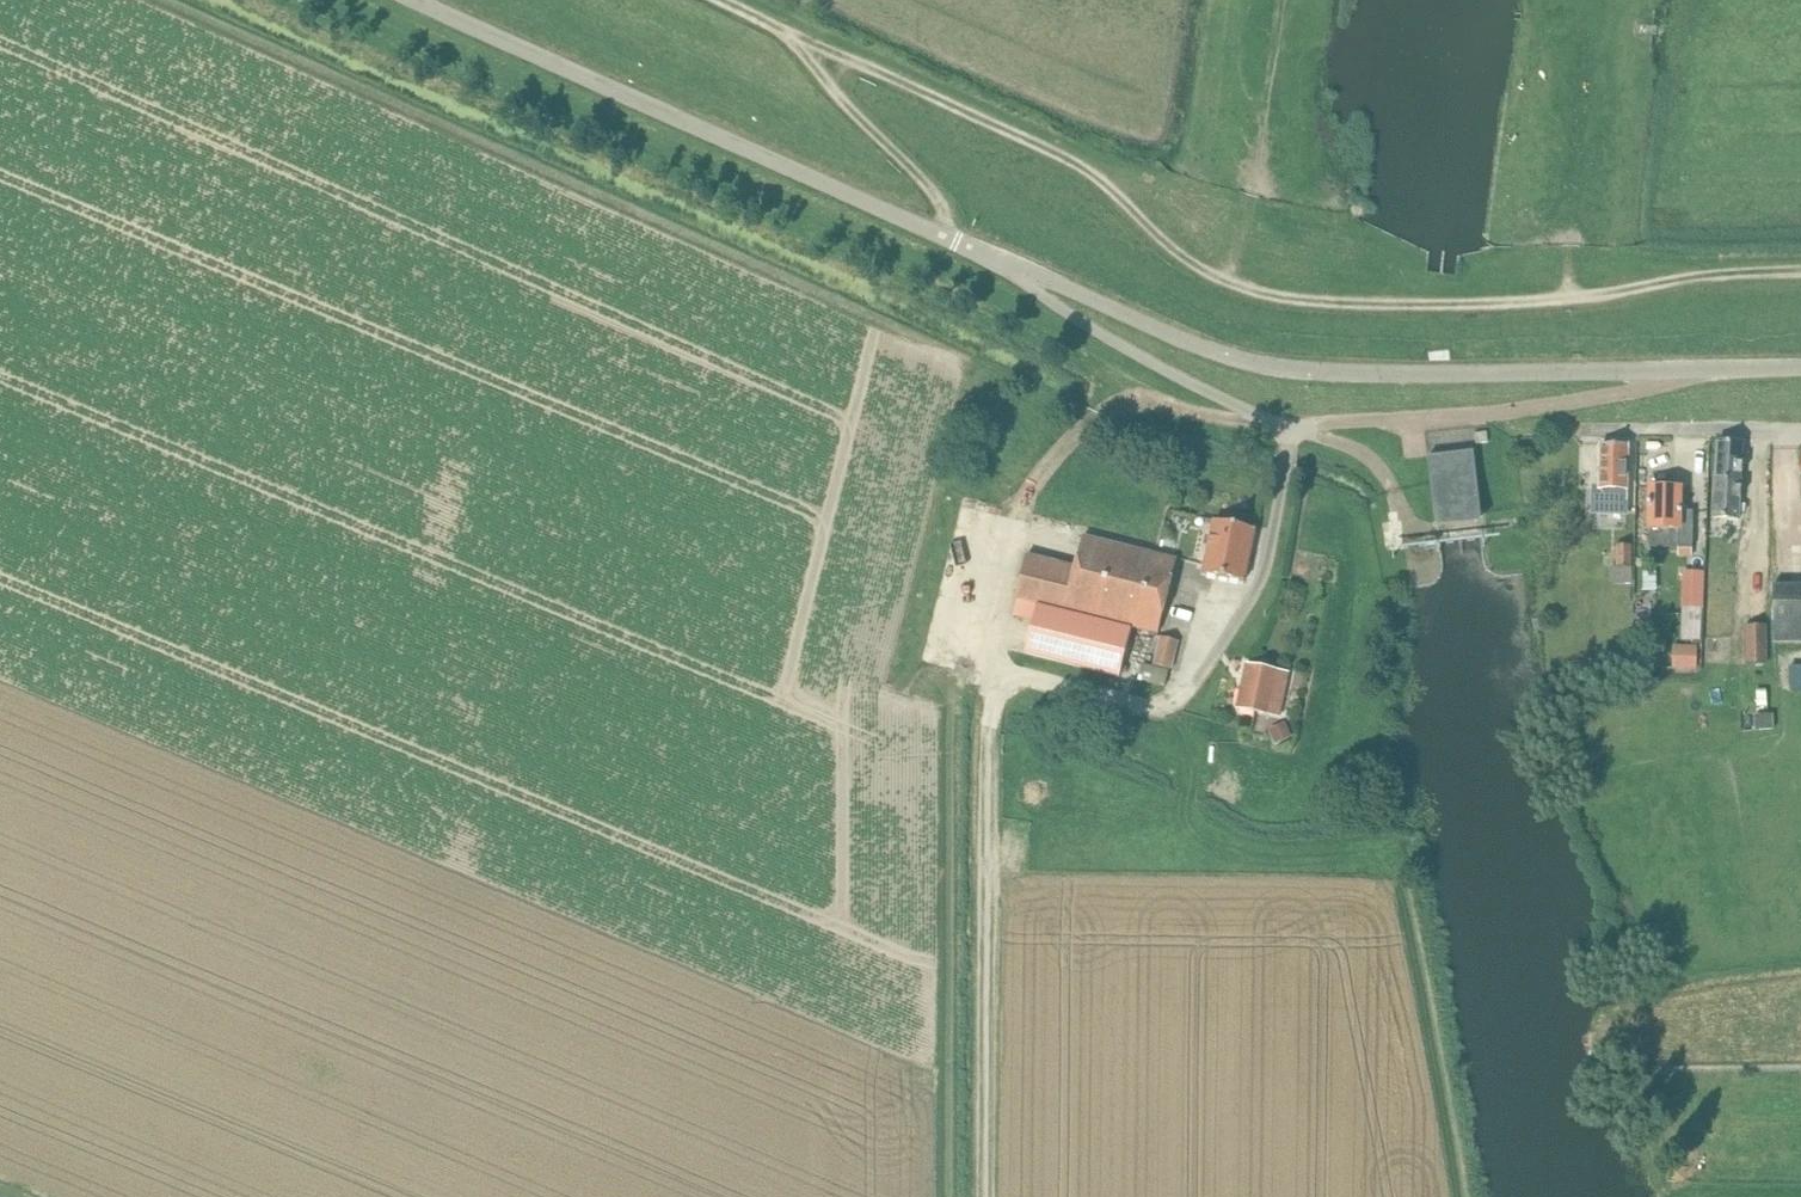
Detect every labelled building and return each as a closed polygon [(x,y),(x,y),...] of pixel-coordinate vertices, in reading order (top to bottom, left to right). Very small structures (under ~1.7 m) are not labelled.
[(1473,446),(1485,444),(1484,432),(1472,434),(1473,446)] [(1741,481),(1743,443),(1717,441),(1714,479),(1741,481)] [(1600,490),(1593,490),(1593,505),(1593,513),(1626,514),(1626,505),(1627,470),(1627,446),(1601,445),(1600,469),(1600,490)] [(1435,521),(1440,520),(1481,516),(1473,452),(1428,457),(1430,481),(1435,521)] [(1738,520),(1741,481),(1714,479),(1712,518),(1738,520)] [(1687,511),(1678,511),(1678,488),(1649,488),(1649,529),(1648,548),(1692,549),(1693,511),(1687,511)] [(1244,582),(1255,530),(1214,521),(1203,573),(1244,582)] [(1013,616),(1035,621),(1026,654),(1120,678),(1133,627),(1158,633),(1171,584),(1176,560),(1083,537),(1075,568),(1026,556),(1020,579),(1016,597),(1018,597),(1013,616)] [(1635,546),(1617,546),(1617,568),(1635,568),(1635,546)] [(1682,571),(1681,608),(1703,608),(1704,571),(1682,571)] [(1800,644),(1800,586),(1773,587),(1773,644),(1800,644)] [(1767,625),(1746,626),(1747,665),(1767,665),(1767,625)] [(1694,644),(1719,644),(1719,634),(1694,633),(1694,644)] [(1176,669),(1183,642),(1165,638),(1158,664),(1176,669)] [(1279,714),(1283,693),(1287,674),(1247,666),(1239,705),(1279,714)] [(1800,690),(1800,666),(1791,667),(1792,691),(1800,690)] [(1301,721),(1316,713),(1307,697),(1293,706),(1301,721)] [(1276,744),(1293,735),(1286,723),(1270,732),(1276,744)]
